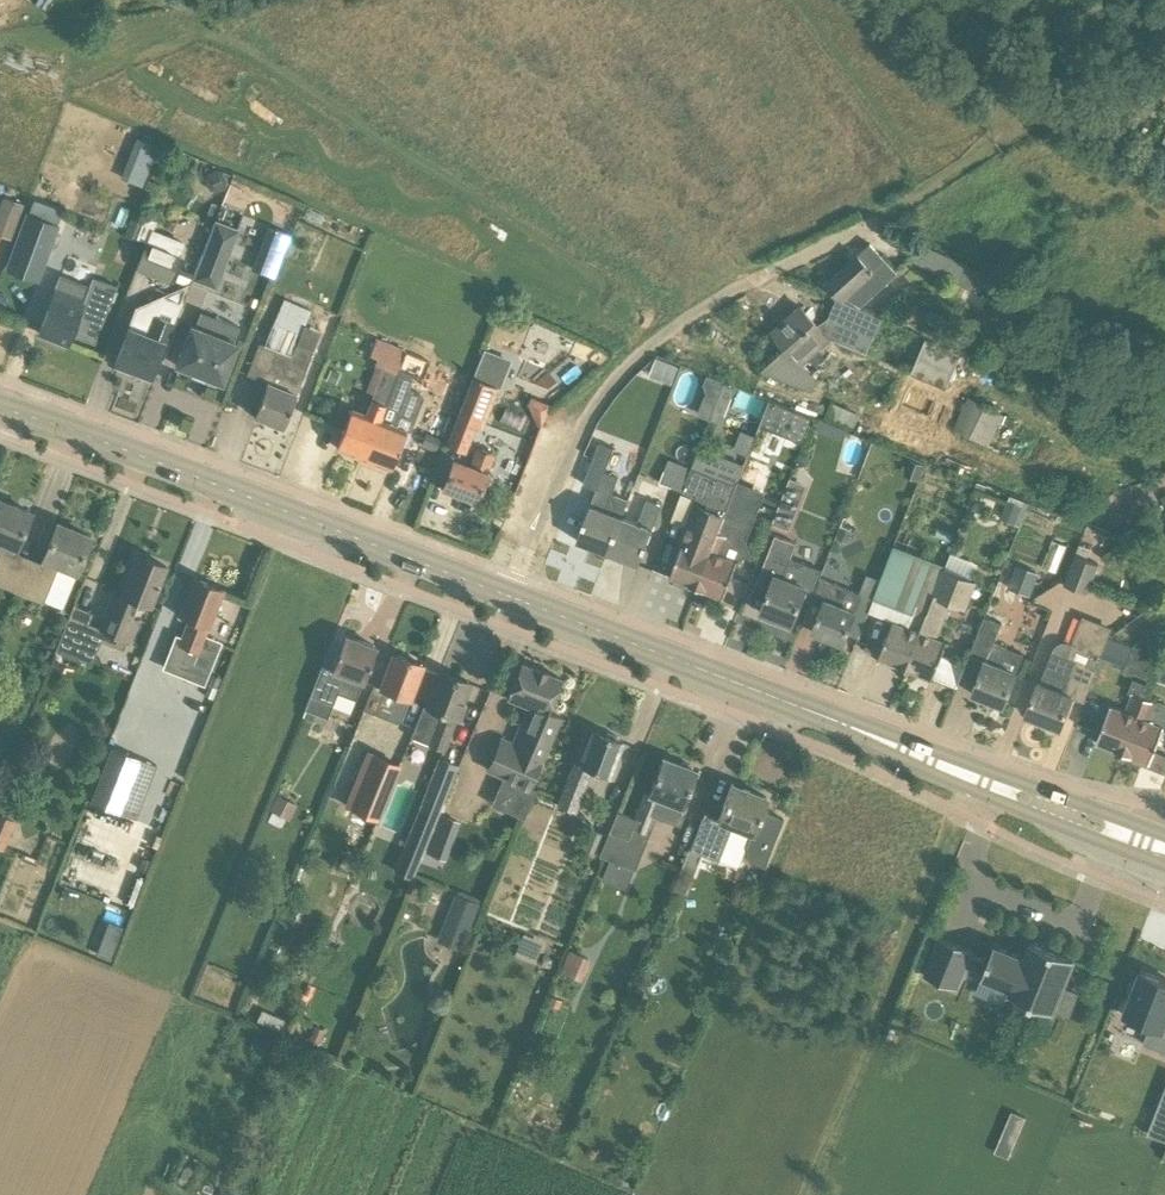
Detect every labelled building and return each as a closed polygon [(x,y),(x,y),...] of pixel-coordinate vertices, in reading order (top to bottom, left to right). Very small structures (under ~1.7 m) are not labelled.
[(148,185),(159,142),(137,137),(126,179),(148,185)] [(216,192),(226,189),(229,176),(216,170),(207,174),(206,177),(211,189),(216,192)] [(22,205),(5,199),(0,211),(0,235),(10,239),(22,205)] [(26,213),(6,269),(40,282),(60,226),(26,213)] [(143,225),(132,220),(126,236),(137,240),(143,225)] [(203,255),(204,255),(226,263),(239,230),(216,221),(203,255)] [(280,226),(270,253),(313,267),(322,241),(280,226)] [(842,300),(860,308),(898,274),(871,244),(827,284),(842,300)] [(970,291),(979,272),(924,244),(909,260),(970,291)] [(168,281),(175,262),(145,249),(137,268),(168,281)] [(89,288),(61,277),(40,333),(68,344),(71,337),(96,346),(119,289),(93,279),(89,288)] [(118,368),(131,374),(133,369),(151,376),(164,342),(169,344),(184,306),(181,305),(181,306),(160,298),(137,308),(116,362),(119,363),(118,368)] [(829,318),(819,325),(803,307),(774,333),(788,348),(763,371),(815,392),(818,382),(820,381),(802,362),(828,338),(867,354),(875,337),(883,317),(860,308),(842,300),(837,298),(829,318)] [(314,352),(297,345),(310,312),(285,302),(268,346),(260,343),(250,369),(270,377),(255,416),(284,427),(314,352)] [(192,325),(176,365),(193,372),(192,374),(205,378),(205,377),(223,383),(238,343),(234,342),(240,327),(201,312),(196,327),(192,325)] [(364,458),(385,405),(406,351),(376,339),(369,356),(376,359),(373,366),(375,367),(365,394),(373,398),(366,414),(353,409),(337,448),(364,458)] [(962,354),(926,339),(911,374),(947,389),(962,354)] [(429,360),(406,351),(385,405),(364,458),(391,469),(407,430),(392,425),(410,379),(420,383),(429,360)] [(342,373),(332,369),(327,382),(337,386),(342,373)] [(705,385),(708,394),(719,398),(725,384),(726,383),(708,376),(705,385)] [(465,454),(475,429),(481,431),(497,389),(473,379),(446,447),(465,454)] [(719,398),(718,401),(726,405),(729,406),(736,388),(725,384),(719,398)] [(538,425),(542,426),(551,404),(531,396),(529,403),(538,425)] [(988,447),(1004,415),(968,398),(953,430),(988,447)] [(828,416),(856,429),(863,414),(836,401),(828,416)] [(619,460),(640,467),(651,434),(629,427),(619,460)] [(744,428),(736,448),(752,454),(760,434),(744,428)] [(442,440),(428,435),(423,448),(438,453),(442,440)] [(494,455),(478,448),(471,466),(453,459),(442,489),(476,502),(494,455)] [(683,492),(693,467),(670,458),(660,483),(683,492)] [(925,464),(918,461),(912,478),(919,481),(925,464)] [(720,533),(738,485),(693,467),(683,492),(673,520),(685,525),(680,539),(685,541),(671,577),(698,587),(720,533)] [(578,541),(609,553),(623,517),(629,500),(613,494),(619,477),(604,471),(578,541)] [(773,523),(788,529),(805,484),(790,478),(773,523)] [(744,537),(761,494),(738,485),(720,533),(731,537),(737,540),(744,537)] [(14,591),(27,558),(15,553),(32,512),(0,500),(0,541),(2,542),(0,546),(0,585),(14,591)] [(623,517),(609,553),(640,565),(663,506),(648,500),(639,523),(623,517)] [(1000,519),(1016,525),(1023,507),(1007,501),(1000,519)] [(1120,530),(1125,513),(1115,510),(1110,527),(1120,530)] [(27,558),(14,591),(45,603),(60,565),(77,572),(91,537),(58,523),(42,563),(27,558)] [(852,534),(841,529),(836,540),(848,545),(852,534)] [(739,562),(724,556),(731,537),(720,533),(698,587),(725,598),(739,562)] [(807,588),(783,579),(797,544),(775,536),(756,588),(769,593),(762,612),(793,624),(807,588)] [(880,657),(907,668),(945,568),(895,548),(870,612),(894,621),(880,657)] [(112,595),(98,629),(130,642),(139,621),(131,617),(138,600),(151,606),(167,567),(137,554),(119,598),(112,595)] [(1089,593),(1100,564),(1076,556),(1065,584),(1089,593)] [(1008,589),(1030,597),(1039,574),(1017,565),(1008,589)] [(907,668),(933,678),(942,656),(947,642),(937,638),(951,602),(966,607),(977,580),(945,568),(907,668)] [(194,577),(185,599),(179,615),(189,619),(182,638),(174,635),(161,668),(204,685),(220,644),(204,638),(224,589),(194,577)] [(863,595),(821,579),(812,601),(824,605),(813,632),(845,644),(863,595)] [(92,612),(73,605),(54,652),(73,659),(87,624),(92,612)] [(1008,648),(994,643),(1002,623),(985,617),(973,649),(988,655),(986,661),(973,694),(1004,706),(1017,673),(1000,666),(1008,648)] [(377,647),(345,635),(327,683),(316,679),(305,710),(328,719),(339,690),(358,697),(377,647)] [(1097,670),(1102,656),(1073,644),(1069,643),(1066,642),(1062,642),(1059,644),(1056,647),(1054,653),(1053,652),(1041,683),(1039,682),(1027,715),(1061,728),(1073,697),(1085,702),(1098,670),(1097,670)] [(1160,657),(1132,646),(1122,669),(1151,681),(1160,657)] [(394,654),(385,676),(381,688),(373,685),(364,710),(390,719),(393,711),(404,715),(410,699),(423,665),(394,654)] [(1163,659),(1156,679),(1164,683),(1164,660),(1163,659)] [(549,712),(553,701),(561,679),(546,673),(546,672),(522,663),(513,686),(509,697),(526,704),(511,740),(500,736),(487,770),(535,789),(563,717),(549,712)] [(440,671),(432,694),(427,707),(424,706),(411,737),(444,750),(456,719),(458,720),(465,702),(463,701),(470,683),(440,671)] [(221,678),(212,674),(208,684),(218,688),(221,678)] [(1124,752),(1145,698),(1150,685),(1134,679),(1129,693),(1133,694),(1127,712),(1111,706),(1097,742),(1124,752)] [(1124,752),(1151,763),(1164,727),(1164,726),(1164,705),(1157,702),(1145,698),(1124,752)] [(609,777),(614,764),(622,742),(618,740),(619,738),(608,733),(607,736),(593,731),(586,748),(582,746),(558,805),(574,812),(591,770),(609,777)] [(111,748),(89,803),(135,821),(157,766),(111,748)] [(397,761),(368,750),(346,807),(375,818),(397,761)] [(686,809),(682,808),(697,771),(693,769),(691,765),(684,762),(680,764),(663,758),(649,792),(645,791),(629,834),(615,828),(610,841),(633,850),(641,831),(649,834),(654,820),(678,830),(686,809)] [(422,804),(437,810),(440,811),(457,766),(439,759),(422,804)] [(731,828),(751,836),(767,797),(766,797),(732,784),(717,822),(703,817),(690,849),(680,874),(691,879),(701,853),(718,860),(731,828)] [(282,829),(286,820),(288,821),(296,804),(279,796),(271,813),(272,813),(268,823),(282,829)] [(15,822),(0,816),(0,850),(4,852),(15,822)] [(589,831),(581,854),(594,859),(603,836),(589,831)] [(480,904),(455,894),(436,941),(462,951),(480,904)] [(651,929),(640,926),(636,937),(646,941),(651,929)] [(525,936),(516,956),(537,965),(545,944),(525,936)] [(1075,958),(1032,941),(1025,958),(995,946),(989,961),(972,953),(973,950),(941,937),(925,975),(957,988),(966,967),(984,974),(983,976),(1013,988),(1011,994),(1053,1011),(1055,1008),(1069,1014),(1078,994),(1063,988),(1075,958)] [(111,960),(118,944),(103,938),(97,954),(111,960)] [(591,960),(569,951),(560,974),(581,983),(591,960)] [(1142,970),(1124,1015),(1151,1026),(1144,1044),(1164,1052),(1164,979),(1142,970)] [(562,1001),(552,997),(550,1004),(559,1008),(562,1001)] [(315,1026),(309,1041),(319,1045),(325,1031),(315,1026)] [(1164,1115),(1164,1090),(1157,1111),(1164,1115)] [(1026,1118),(1012,1112),(1006,1127),(1020,1133),(1026,1118)]
